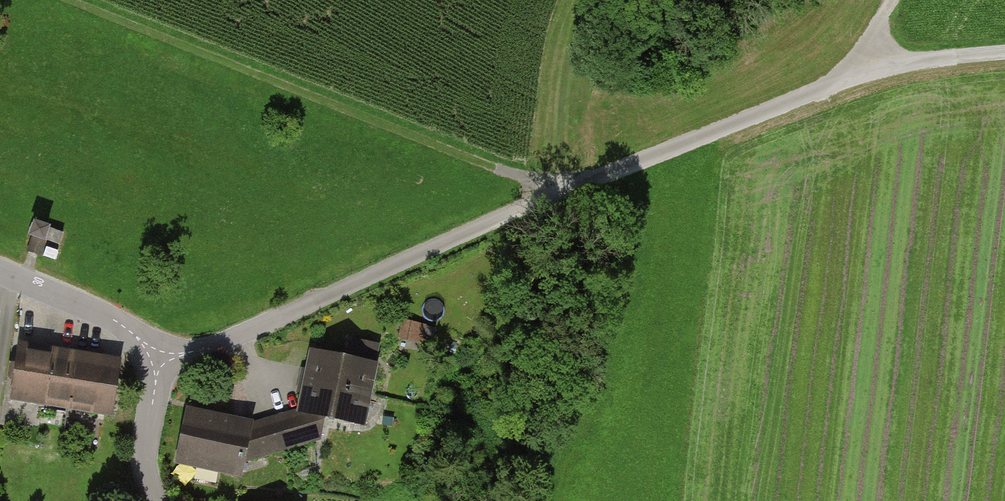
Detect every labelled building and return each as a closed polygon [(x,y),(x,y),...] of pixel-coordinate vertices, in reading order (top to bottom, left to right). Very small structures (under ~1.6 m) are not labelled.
[(113,413),(120,363),(17,348),(9,398),(113,413)] [(251,421),(186,409),(175,464),(241,476),(243,463),(320,439),(313,417),(364,427),(376,367),(309,354),(297,413),(250,428),(251,421)]
